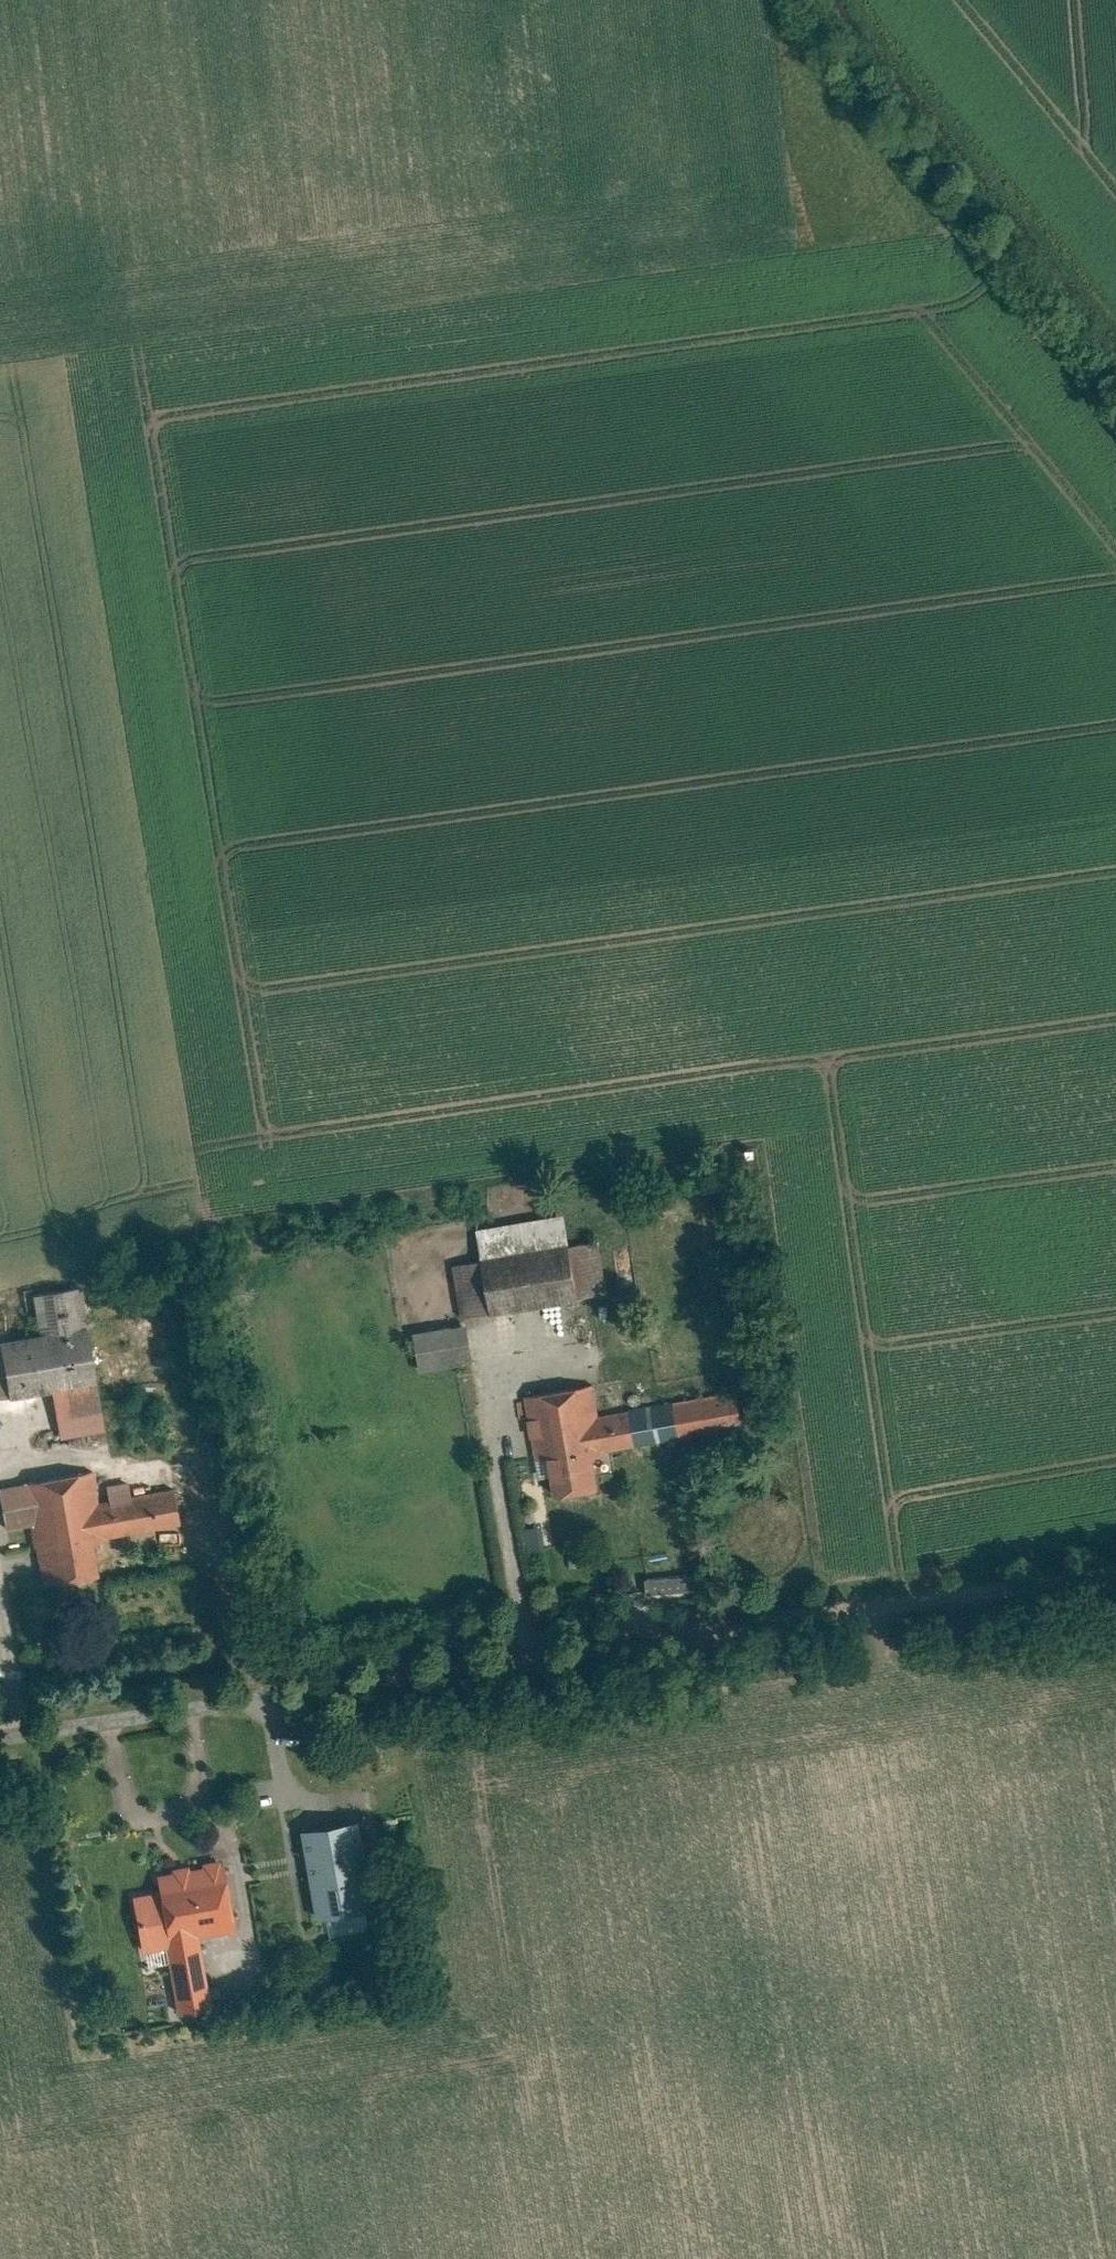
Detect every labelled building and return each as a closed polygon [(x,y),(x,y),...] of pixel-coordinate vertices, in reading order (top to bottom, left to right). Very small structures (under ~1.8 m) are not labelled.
[(455,1261),(465,1318),(613,1293),(602,1234),(574,1239),(569,1207),(479,1223),(485,1256),(455,1261)] [(62,1425),(102,1419),(83,1285),(35,1291),(40,1328),(0,1333),(0,1396),(57,1388),(62,1425)] [(409,1335),(416,1374),(445,1369),(439,1330),(409,1335)] [(559,1493),(605,1485),(600,1453),(747,1428),(740,1387),(602,1411),(597,1383),(527,1395),(538,1456),(552,1453),(559,1493)] [(31,1520),(41,1583),(113,1572),(109,1547),(188,1534),(180,1487),(133,1495),(131,1478),(107,1481),(110,1499),(92,1502),(87,1471),(3,1484),(9,1523),(31,1520)] [(304,1825),(321,1914),(378,1903),(361,1814),(304,1825)] [(167,1948),(178,2010),(215,2004),(202,1932),(236,1927),(224,1861),(159,1873),(162,1888),(134,1893),(144,1952),(167,1948)]
